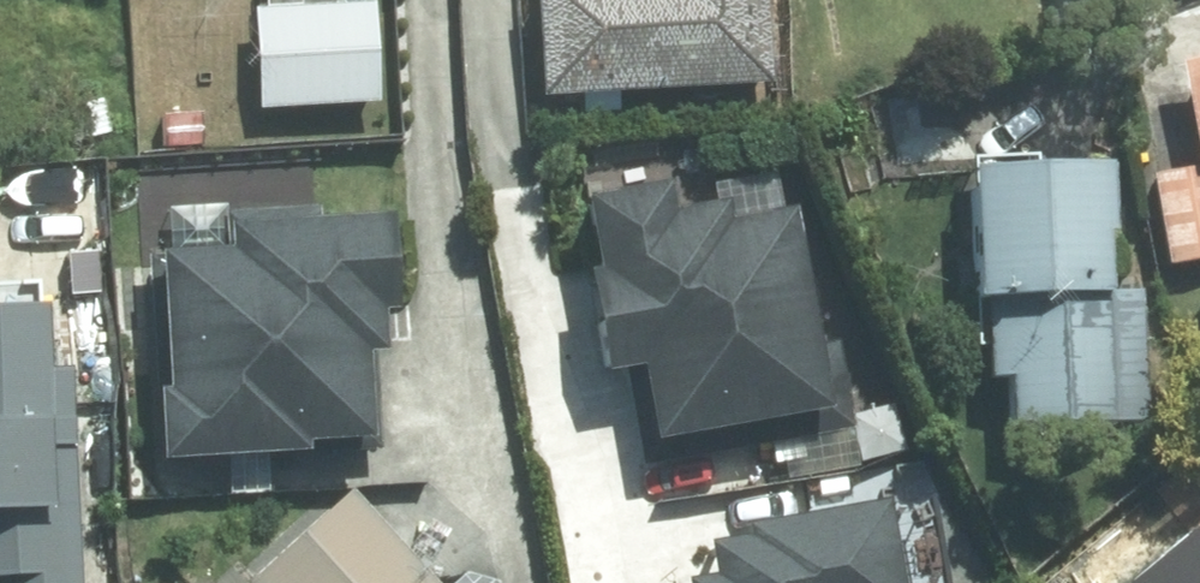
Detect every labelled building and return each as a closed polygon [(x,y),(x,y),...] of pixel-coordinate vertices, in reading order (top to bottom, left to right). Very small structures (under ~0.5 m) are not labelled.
[(541,92),(767,80),(762,0),(535,0),(541,92)] [(382,3),(267,7),(270,105),(385,101),(382,3)] [(1127,154),(989,161),(999,376),(1022,375),(1025,425),(1158,418),(1152,288),(1126,289),(1123,230),(1130,230),(1127,154)] [(1162,171),(1176,263),(1199,259),(1199,165),(1162,171)] [(849,428),(808,206),(744,217),(741,198),(690,207),(685,179),(606,193),(619,265),(609,267),(628,369),(637,367),(655,463),(849,428)] [(235,248),(158,253),(171,460),(323,450),(322,441),(389,437),(384,351),(403,350),(400,310),(414,309),(408,211),(332,215),(331,203),(233,209),(235,248)] [(82,367),(63,368),(59,302),(0,306),(0,582),(93,582),(82,367)] [(261,582),(447,582),(363,490),(261,582)] [(905,500),(762,519),(764,534),(726,539),(731,573),(707,576),(708,582),(916,582),(905,500)] [(1129,582),(1199,582),(1199,524),(1129,582)]
